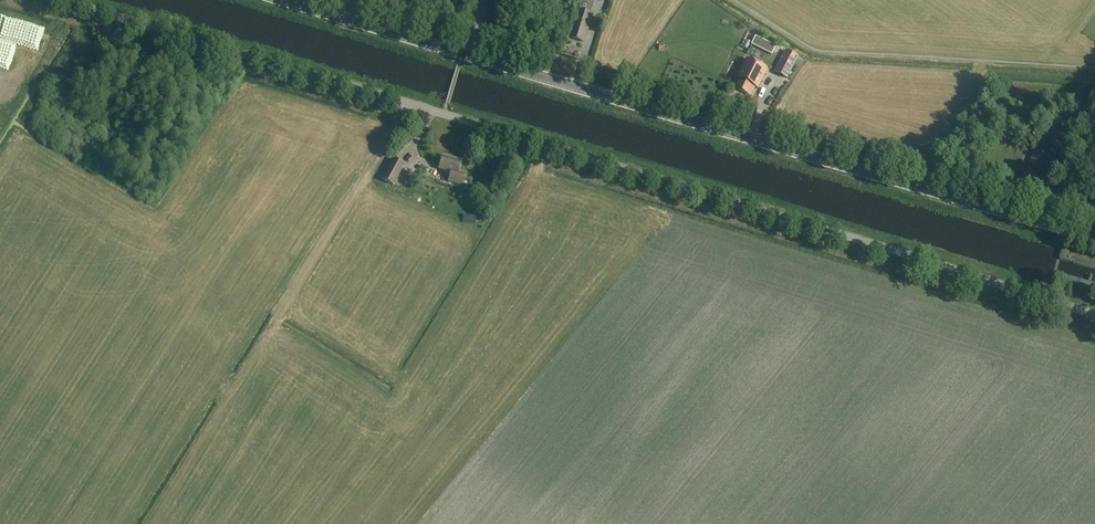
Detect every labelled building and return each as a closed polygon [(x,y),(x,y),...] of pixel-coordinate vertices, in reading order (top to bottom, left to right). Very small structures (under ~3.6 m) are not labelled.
[(570,14),(572,6),(562,4),(561,12),(570,14)] [(584,42),(588,26),(593,13),(577,9),(575,15),(570,33),(573,34),(571,38),(584,42)] [(787,79),(799,58),(786,51),(783,57),(774,73),(787,79)] [(738,86),(737,88),(748,94),(751,96),(755,87),(758,88),(768,69),(746,58),(736,77),(738,78),(735,84),(738,86)] [(1005,120),(1010,110),(1003,107),(998,116),(1005,120)] [(1067,130),(1072,118),(1060,114),(1055,125),(1067,130)] [(1060,151),(1066,134),(1053,130),(1047,146),(1060,151)] [(462,186),(465,176),(458,174),(462,162),(443,156),(439,169),(453,174),(450,182),(462,186)] [(394,186),(405,165),(393,159),(383,180),(394,186)] [(1056,305),(1050,309),(1055,316),(1061,311),(1056,305)]
